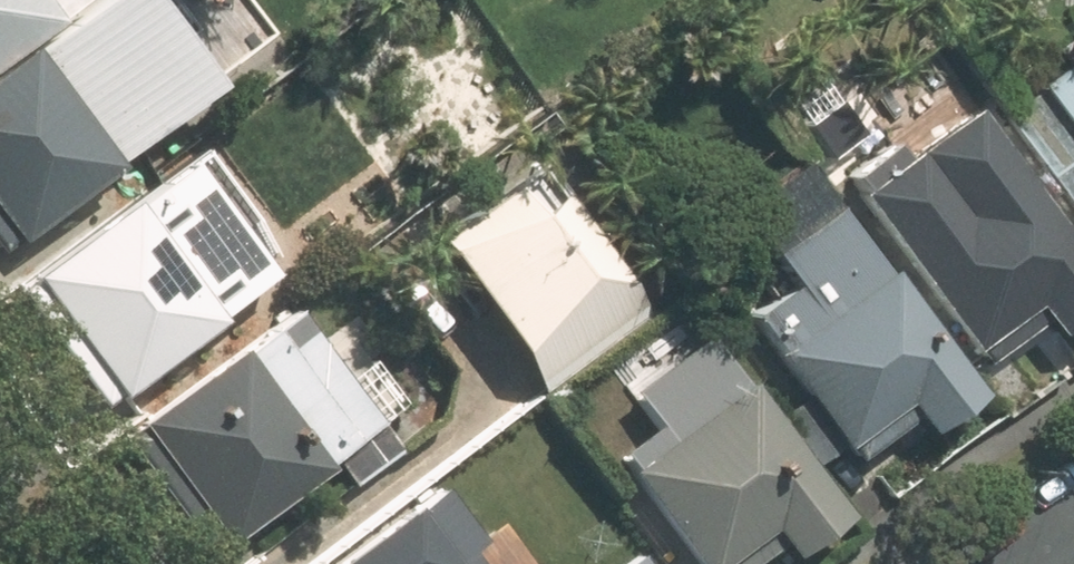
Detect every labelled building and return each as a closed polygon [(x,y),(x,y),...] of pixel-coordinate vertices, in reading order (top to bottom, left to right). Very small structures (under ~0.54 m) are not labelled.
[(0,71),(0,237),(7,247),(216,93),(146,0),(96,0),(0,71)] [(79,0),(0,0),(0,55),(79,0)] [(1023,76),(1073,146),(1073,39),(1023,76)] [(843,175),(981,361),(1029,325),(1045,347),(1073,325),(1073,210),(1058,188),(1037,203),(968,110),(952,122),(937,102),(843,175)] [(505,134),(410,210),(553,389),(648,312),(505,134)] [(895,404),(918,433),(973,390),(791,160),(731,208),(789,282),(742,320),(842,446),(895,404)] [(158,179),(31,267),(117,390),(244,303),(158,179)] [(127,422),(212,538),(375,425),(288,310),(127,422)] [(718,354),(645,414),(667,441),(621,478),(691,563),(727,563),(768,530),(788,555),(845,509),(718,354)] [(336,563),(482,563),(432,495),(336,563)] [(614,563),(645,563),(633,549),(614,563)]
